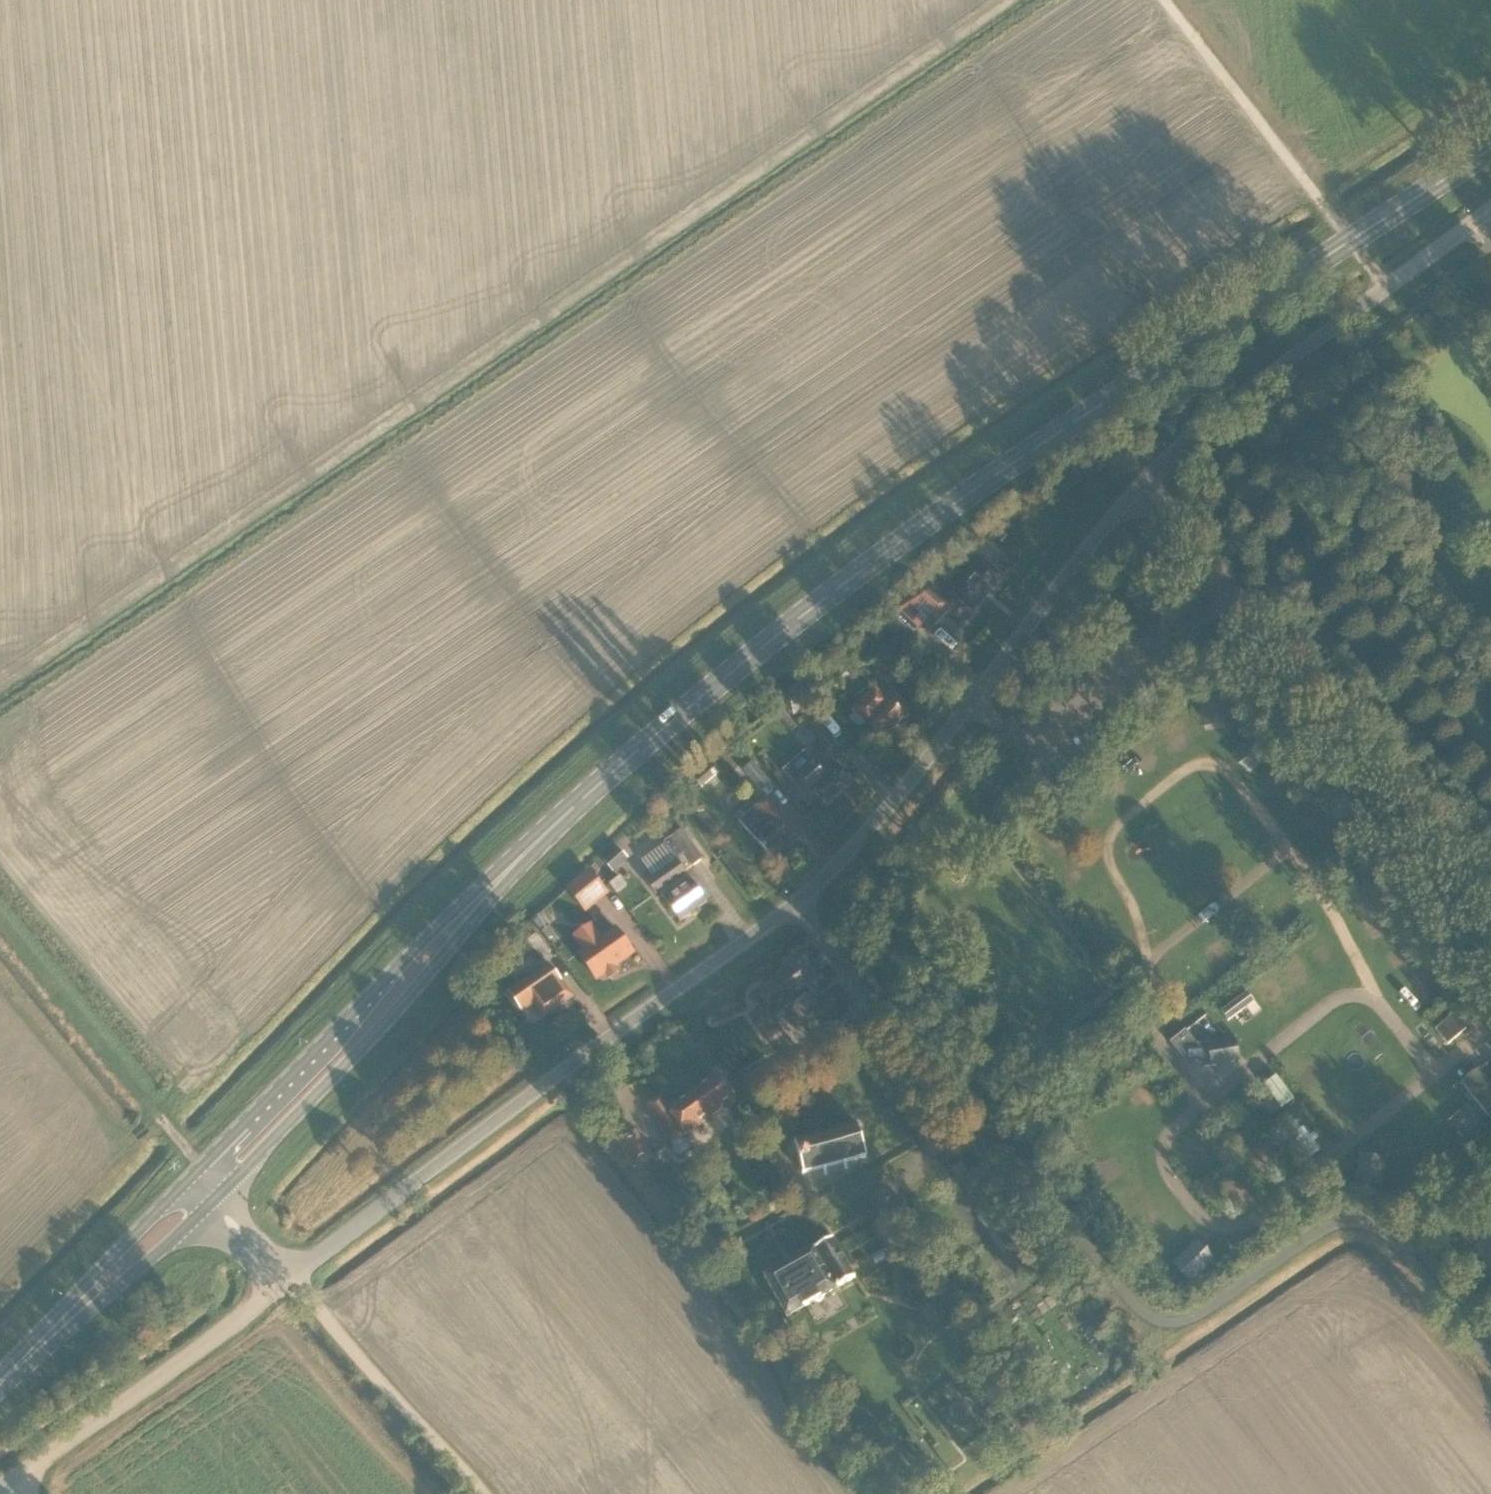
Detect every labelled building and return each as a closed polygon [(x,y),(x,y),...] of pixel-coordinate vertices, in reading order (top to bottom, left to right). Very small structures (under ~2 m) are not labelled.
[(945,609),(955,597),(972,612),(1001,577),(977,557),(951,589),(946,585),(956,572),(948,565),(937,578),(939,580),(934,586),(933,584),(920,600),(913,594),(898,613),(920,631),(929,620),(935,625),(947,611),(945,609)] [(885,653),(875,663),(883,673),(894,663),(885,653)] [(816,688),(826,698),(830,694),(821,683),(816,688)] [(855,716),(882,741),(911,711),(890,691),(883,698),(877,693),(855,716)] [(792,780),(793,781),(793,782),(806,796),(811,791),(826,807),(853,780),(835,763),(831,767),(820,756),(814,762),(815,760),(792,780)] [(754,761),(744,770),(762,792),(763,791),(768,796),(775,789),(771,784),(772,783),(754,761)] [(721,772),(712,762),(693,778),(702,788),(721,772)] [(765,797),(755,806),(738,821),(771,857),(798,833),(765,797)] [(660,892),(680,920),(706,901),(685,871),(703,858),(682,829),(663,843),(675,859),(645,880),(656,895),(660,892)] [(603,860),(613,872),(629,859),(618,847),(603,860)] [(609,895),(589,869),(566,888),(586,913),(609,895)] [(591,925),(587,927),(574,937),(584,950),(579,954),(596,979),(633,953),(615,928),(601,938),(591,925)] [(551,952),(537,934),(527,941),(541,960),(551,952)] [(837,981),(809,945),(786,964),(789,968),(752,998),(771,1021),(810,990),(816,999),(837,981)] [(519,951),(503,961),(510,971),(525,960),(519,951)] [(544,1017),(573,995),(547,962),(507,993),(520,1009),(531,1000),(544,1017)] [(1447,1020),(1442,1013),(1430,1023),(1448,1045),(1467,1028),(1455,1014),(1447,1020)] [(1186,1029),(1174,1038),(1194,1063),(1198,1059),(1204,1067),(1240,1061),(1239,1052),(1236,1037),(1235,1037),(1198,1043),(1192,1036),(1186,1029)] [(779,1073),(799,1060),(795,1054),(792,1049),(772,1062),(779,1073)] [(1477,1069),(1461,1082),(1490,1120),(1490,1084),(1490,1085),(1477,1069)] [(682,1139),(734,1100),(716,1072),(669,1107),(661,1094),(647,1104),(673,1146),(674,1145),(674,1146),(673,1151),(677,1156),(682,1157),(691,1150),(692,1145),(688,1140),(683,1139),(682,1139)] [(1264,1085),(1281,1108),(1293,1098),(1276,1075),(1264,1085)] [(866,1157),(857,1124),(794,1142),(803,1175),(866,1157)] [(1389,1186),(1395,1158),(1367,1152),(1361,1180),(1389,1186)] [(856,1280),(833,1238),(764,1276),(787,1318),(856,1280)] [(1190,1278),(1227,1260),(1221,1249),(1185,1267),(1190,1278)]
